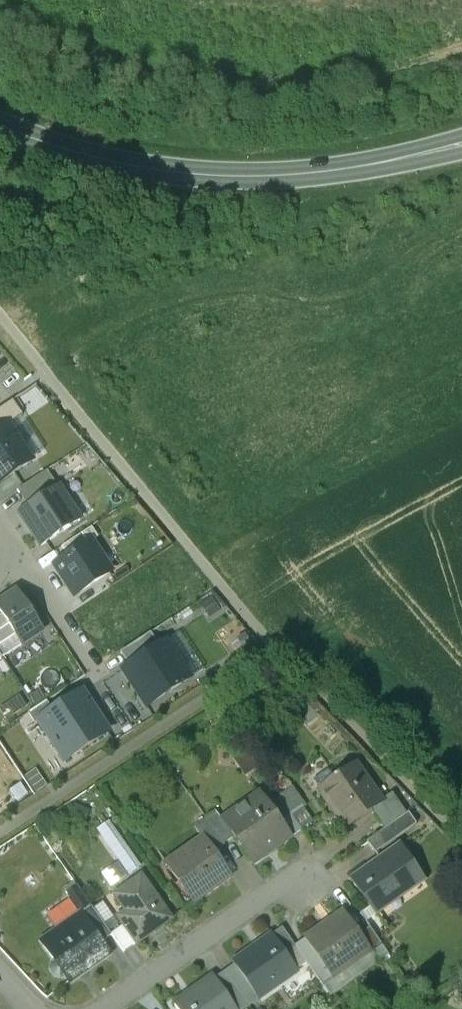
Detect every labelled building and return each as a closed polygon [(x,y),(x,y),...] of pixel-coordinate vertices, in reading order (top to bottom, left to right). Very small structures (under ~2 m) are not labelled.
[(8,424),(9,424),(23,415),(13,400),(0,408),(0,429),(8,424)] [(9,424),(8,424),(0,429),(0,482),(32,460),(9,424)] [(28,506),(58,487),(47,470),(17,490),(28,506)] [(80,520),(58,487),(28,506),(20,512),(42,545),(80,520)] [(98,537),(92,528),(62,547),(69,557),(92,541),(98,537)] [(112,571),(92,541),(69,557),(55,566),(75,596),(112,571)] [(0,601),(0,610),(3,614),(22,644),(42,631),(16,591),(0,601)] [(0,615),(0,654),(1,656),(2,657),(22,644),(3,614),(0,615)] [(120,652),(129,665),(159,646),(150,632),(120,652)] [(190,678),(166,641),(159,646),(129,665),(122,669),(146,706),(190,678)] [(38,719),(39,721),(64,760),(108,732),(82,691),(53,710),(38,719)] [(53,710),(47,700),(28,712),(35,723),(39,721),(38,719),(53,710)] [(328,771),(314,781),(326,799),(324,800),(325,802),(327,800),(345,826),(343,828),(344,828),(359,818),(359,817),(369,810),(370,811),(383,802),(382,801),(380,802),(356,768),(358,767),(357,765),(335,780),(328,771)] [(277,795),(290,814),(307,802),(293,784),(277,795)] [(260,792),(232,811),(236,816),(224,825),(233,838),(250,862),(273,845),(275,848),(292,837),(281,821),(260,792)] [(383,802),(370,811),(383,830),(405,815),(391,795),(382,801),(383,802)] [(302,830),(315,821),(304,805),(290,814),(302,830)] [(206,819),(224,844),(233,838),(224,825),(215,813),(206,819)] [(405,815),(383,830),(367,842),(375,854),(417,825),(408,813),(405,815)] [(281,821),(292,837),(302,830),(290,814),(281,821)] [(130,871),(143,862),(110,817),(97,827),(130,871)] [(203,837),(213,851),(224,844),(206,819),(194,828),(202,838),(203,837)] [(202,838),(167,863),(185,889),(186,887),(196,901),(231,876),(213,851),(203,837),(202,838)] [(400,844),(350,878),(370,907),(376,915),(378,917),(379,916),(376,910),(421,878),(425,884),(427,882),(400,844)] [(117,858),(101,870),(112,884),(127,872),(117,858)] [(170,919),(141,877),(116,895),(133,920),(125,925),(126,926),(137,943),(170,919)] [(92,906),(75,882),(64,890),(80,915),(92,906)] [(80,915),(88,926),(89,925),(101,943),(112,935),(92,906),(80,915)] [(376,915),(370,907),(360,914),(366,922),(376,915)] [(344,912),(295,946),(296,947),(323,986),(372,951),(361,936),(344,912)] [(88,926),(67,941),(59,929),(41,941),(56,963),(51,966),(50,970),(55,976),(58,977),(64,974),(69,982),(109,954),(101,943),(89,925),(88,926)] [(123,952),(137,943),(126,926),(112,936),(123,952)] [(296,947),(295,946),(282,927),(272,934),(286,954),(296,947)] [(371,929),(361,936),(372,951),(382,944),(371,929)] [(286,954),(272,934),(233,962),(235,965),(258,998),(260,997),(255,991),(258,989),(262,996),(279,984),(277,980),(293,969),(296,973),(298,971),(286,954)] [(249,1005),(258,998),(235,965),(225,972),(249,1005)] [(249,1005),(225,972),(216,978),(237,1008),(243,1008),(249,1005)] [(214,975),(175,1003),(179,1008),(230,1008),(233,1007),(235,1008),(237,1008),(216,978),(214,975)]
